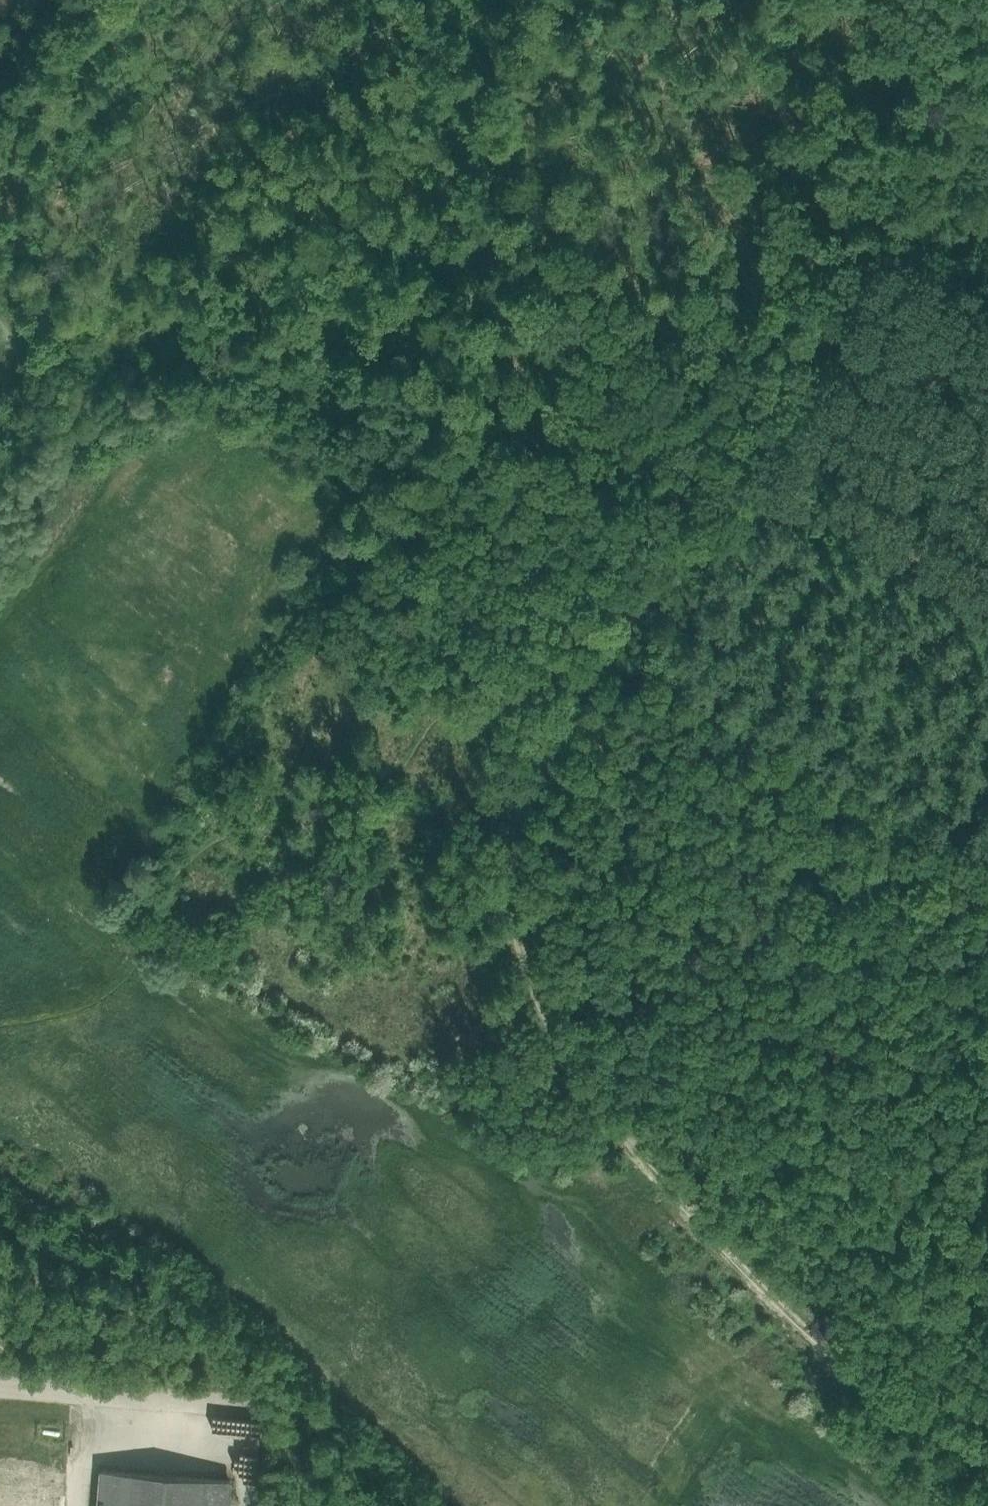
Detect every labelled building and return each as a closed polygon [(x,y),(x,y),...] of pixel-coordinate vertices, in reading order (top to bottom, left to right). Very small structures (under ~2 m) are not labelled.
[(227,1480),(99,1471),(97,1505),(225,1505),(227,1480)]
